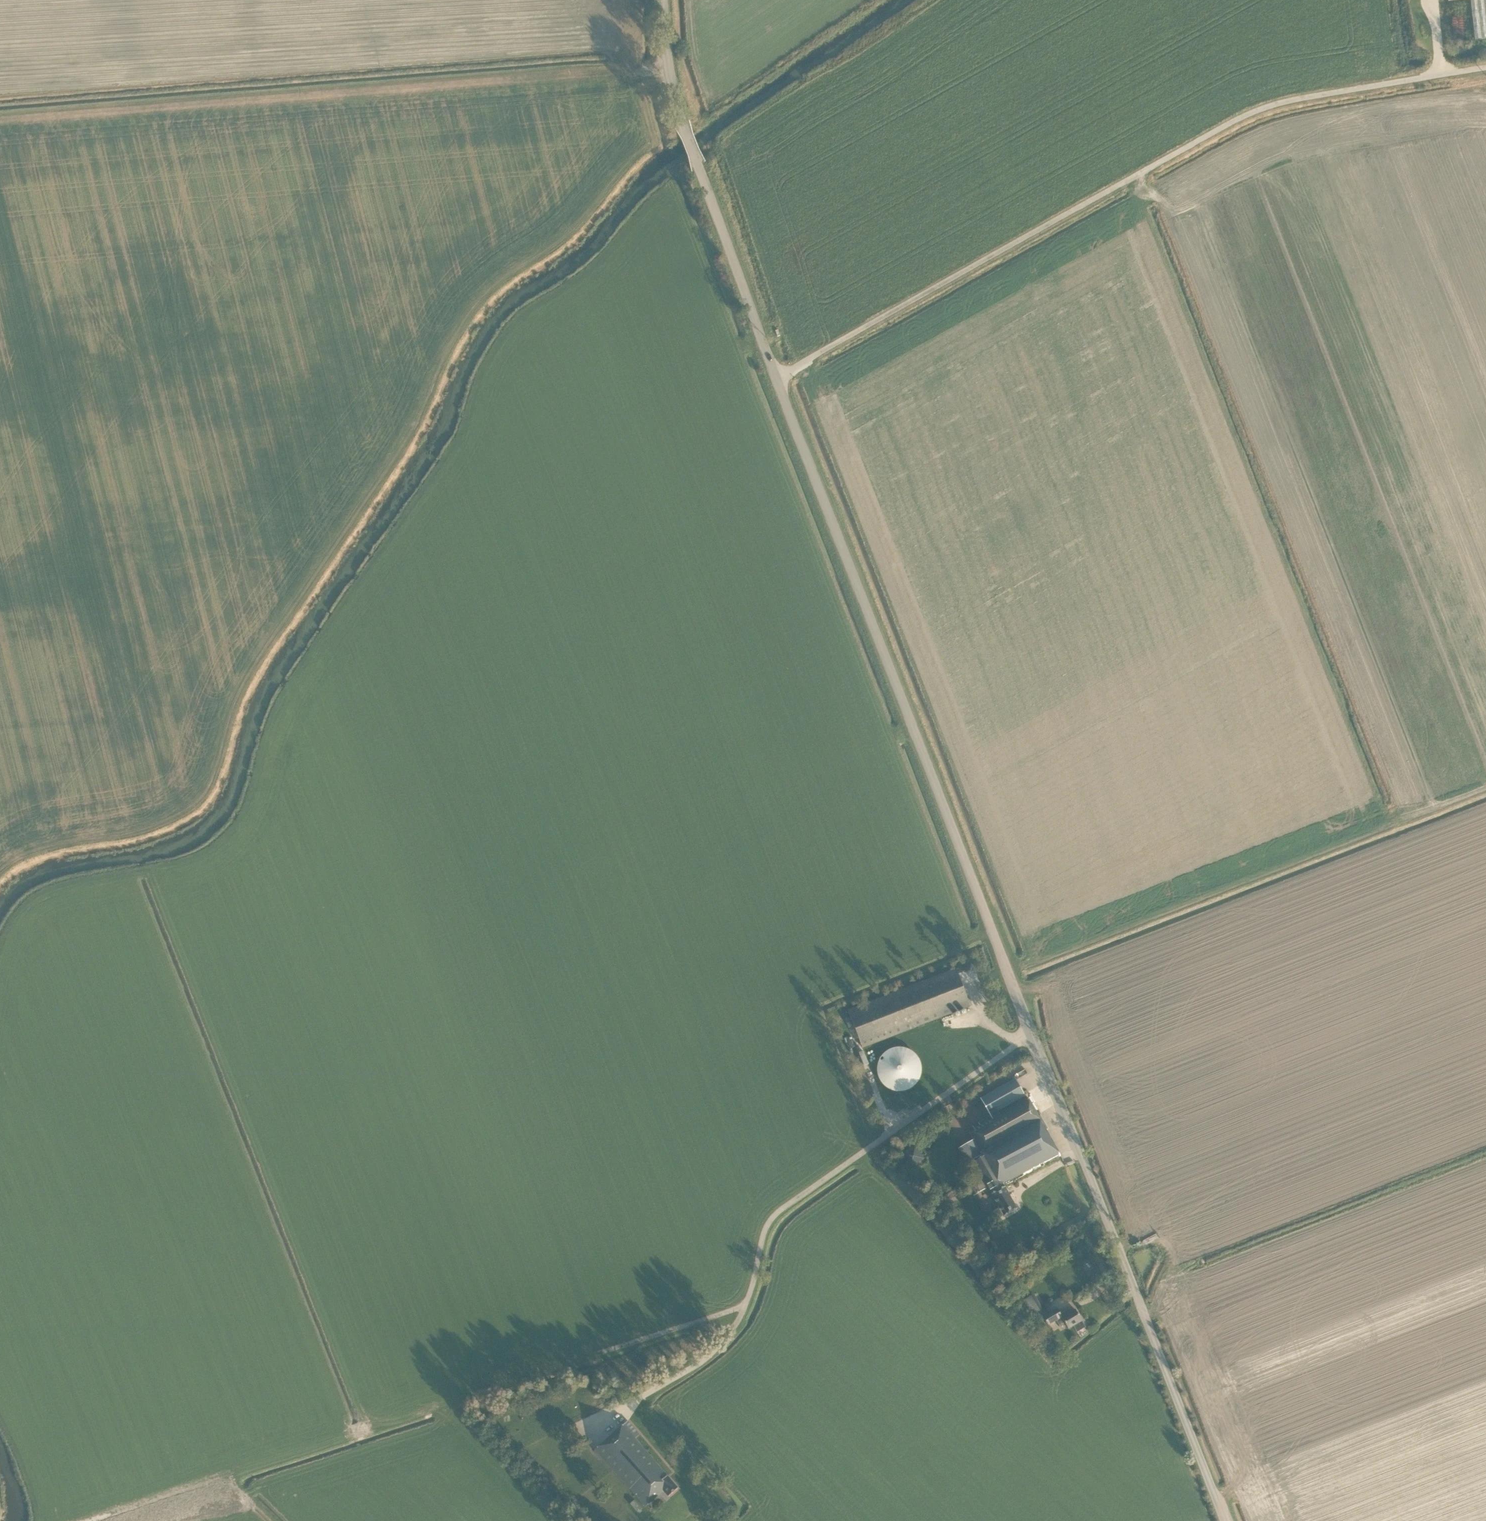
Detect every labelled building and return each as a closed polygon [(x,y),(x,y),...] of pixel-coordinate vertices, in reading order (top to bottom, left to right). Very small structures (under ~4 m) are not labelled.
[(1449,2),(1471,0),(1475,40),(1485,39),(1485,0),(1448,0),(1449,2)] [(1468,38),(1467,17),(1455,17),(1456,38),(1468,38)] [(892,302),(894,307),(906,302),(904,297),(892,302)] [(862,1048),(970,1006),(955,969),(848,1010),(862,1048)] [(893,1090),(899,1091),(905,1090),(910,1088),(915,1085),(918,1080),(920,1075),(921,1069),(920,1063),(918,1058),(915,1053),(910,1050),(905,1048),(899,1047),(893,1048),(888,1050),(883,1053),(880,1058),(878,1063),(877,1069),(878,1075),(880,1080),(883,1085),(888,1088),(893,1090)] [(987,1187),(991,1192),(1003,1185),(1060,1156),(1026,1096),(997,1112),(998,1116),(992,1119),(990,1116),(975,1124),(968,1129),(979,1149),(980,1149),(983,1153),(982,1154),(983,1156),(973,1162),(983,1179),(970,1186),(974,1194),(987,1187)] [(914,1148),(905,1155),(911,1163),(920,1157),(914,1148)] [(1004,1187),(1003,1185),(991,1192),(991,1194),(998,1207),(993,1210),(992,1213),(996,1219),(998,1220),(1004,1216),(1017,1209),(1004,1187)] [(947,1203),(942,1198),(935,1203),(940,1209),(947,1203)] [(1033,1314),(1038,1313),(1034,1303),(1029,1304),(1033,1314)] [(1062,1317),(1058,1312),(1056,1308),(1042,1316),(1048,1325),(1056,1320),(1059,1325),(1064,1322),(1068,1328),(1075,1324),(1077,1328),(1084,1324),(1081,1320),(1082,1320),(1075,1309),(1062,1317)] [(668,1496),(677,1488),(635,1438),(639,1434),(628,1421),(627,1421),(594,1450),(595,1450),(645,1506),(663,1490),(668,1496)]
